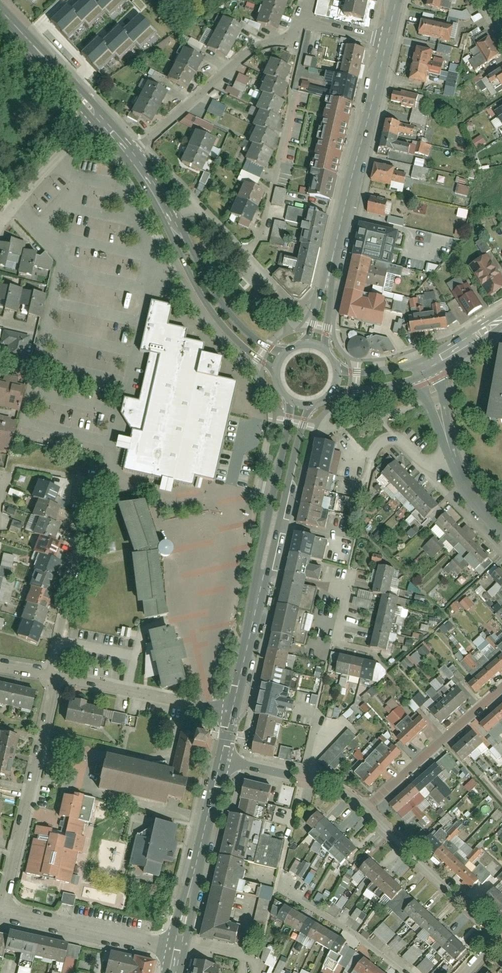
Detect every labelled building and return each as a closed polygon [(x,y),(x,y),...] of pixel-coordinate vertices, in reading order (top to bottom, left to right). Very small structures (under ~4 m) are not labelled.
[(78,38),(104,66),(155,18),(138,0),(118,0),(78,38)] [(284,0),(266,0),(255,23),(275,32),(289,2),(284,0)] [(332,11),(328,10),(330,0),(317,0),(315,14),(331,17),(332,11)] [(343,19),(359,22),(364,0),(347,0),(343,19)] [(424,5),(442,9),(444,0),(425,0),(424,5)] [(453,26),(419,18),(415,34),(450,42),(453,26)] [(241,32),(222,22),(208,49),(227,59),(241,32)] [(481,28),(469,36),(486,62),(498,54),(481,28)] [(165,73),(184,83),(200,52),(181,42),(165,73)] [(429,47),(414,44),(406,79),(420,82),(429,47)] [(438,45),(436,53),(450,56),(452,47),(438,45)] [(331,201),(364,50),(346,47),(340,76),(335,75),(330,99),(329,99),(307,196),(331,201)] [(303,66),(315,69),(317,59),(305,56),(303,66)] [(283,85),(290,70),(269,60),(262,76),(266,78),(260,93),(263,94),(256,110),(259,111),(252,126),(256,128),(249,143),(253,144),(245,161),(267,171),(274,154),(270,152),(277,137),(274,136),(281,120),(278,118),(284,103),(281,101),(288,86),(283,85)] [(475,77),(486,94),(501,84),(501,60),(475,77)] [(441,77),(447,78),(443,96),(454,98),(459,74),(456,73),(458,65),(450,64),(448,73),(442,72),(441,77)] [(146,78),(160,85),(164,77),(151,70),(146,78)] [(238,73),(232,88),(227,86),(224,92),(237,98),(240,91),(243,93),(249,78),(238,73)] [(162,88),(142,78),(127,108),(147,118),(162,88)] [(411,106),(414,96),(391,91),(388,104),(405,108),(402,119),(422,123),(425,109),(411,106)] [(490,105),(501,123),(501,98),(490,105)] [(221,119),(226,107),(211,100),(206,112),(221,119)] [(209,135),(213,126),(185,113),(181,122),(209,135)] [(400,120),(387,117),(379,150),(392,153),(400,120)] [(216,144),(193,133),(179,163),(201,174),(216,144)] [(481,135),(472,142),(477,149),(486,142),(481,135)] [(420,144),(418,154),(429,157),(431,146),(420,144)] [(427,181),(429,169),(423,168),(424,160),(415,159),(412,178),(427,181)] [(390,184),(393,164),(377,161),(373,181),(390,184)] [(456,183),(465,186),(466,180),(457,177),(456,183)] [(468,196),(470,187),(456,184),(455,194),(468,196)] [(264,194),(243,185),(230,216),(251,225),(264,194)] [(275,187),(272,204),(283,206),(285,189),(275,187)] [(366,217),(382,221),(386,206),(369,202),(366,217)] [(312,289),(329,217),(290,208),(287,221),(307,226),(294,285),(312,289)] [(459,209),(456,217),(466,219),(468,211),(459,209)] [(388,216),(387,223),(403,227),(405,220),(388,216)] [(274,220),(270,243),(285,246),(287,235),(284,234),(286,222),(274,220)] [(386,239),(389,227),(376,224),(375,228),(364,226),(343,321),(379,330),(383,316),(396,319),(400,302),(388,299),(393,278),(398,279),(401,270),(430,277),(434,263),(412,258),(415,246),(386,239)] [(30,240),(0,235),(0,268),(4,269),(7,251),(19,254),(15,273),(30,276),(32,266),(48,269),(48,265),(47,258),(45,256),(28,252),(30,240)] [(482,248),(464,261),(489,294),(501,284),(501,275),(482,248)] [(37,317),(45,292),(0,281),(0,298),(3,299),(1,309),(14,313),(17,302),(27,305),(25,314),(37,317)] [(470,282),(452,296),(465,312),(483,299),(470,282)] [(400,331),(447,327),(445,308),(435,309),(434,293),(415,294),(417,311),(399,312),(400,331)] [(142,398),(126,399),(122,416),(133,430),(131,438),(118,436),(115,447),(128,450),(125,465),(123,474),(160,481),(158,495),(170,497),(173,484),(192,488),(201,490),(203,478),(213,480),(237,381),(217,377),(221,356),(203,352),(204,343),(185,339),(187,329),(167,324),(172,304),(152,299),(141,349),(152,352),(142,398)] [(27,331),(7,331),(6,356),(27,357),(27,331)] [(371,351),(371,348),(371,346),(370,343),(367,340),(365,338),(363,338),(359,337),(356,338),(355,338),(353,340),(351,341),(350,343),(349,345),(349,347),(349,349),(350,353),(352,356),(356,359),(359,359),(361,359),(363,359),(365,358),(368,356),(370,353),(371,351)] [(17,408),(23,380),(0,375),(0,404),(17,408)] [(496,385),(490,422),(501,424),(501,386),(496,385)] [(14,418),(0,415),(0,452),(7,454),(14,418)] [(337,438),(317,433),(298,519),(327,525),(329,516),(321,514),(337,438)] [(427,518),(441,504),(395,458),(381,472),(427,518)] [(34,559),(39,560),(19,633),(37,639),(58,562),(54,561),(60,543),(53,541),(59,522),(56,521),(60,506),(55,505),(60,488),(40,482),(35,499),(40,500),(35,517),(39,518),(34,535),(40,537),(34,559)] [(162,601),(157,552),(161,555),(164,557),(169,556),(172,553),(173,551),(172,544),(168,540),(163,540),(161,542),(157,546),(155,546),(141,500),(119,506),(134,555),(130,555),(137,606),(141,605),(143,621),(169,616),(165,600),(162,601)] [(489,556),(447,513),(437,523),(479,566),(489,556)] [(19,534),(22,524),(12,520),(9,531),(19,534)] [(316,534),(298,530),(262,684),(291,690),(298,657),(288,655),(291,641),(304,644),(316,589),(307,587),(310,574),(322,577),(324,566),(309,563),(316,534)] [(10,604),(14,580),(9,579),(14,555),(2,553),(0,565),(0,602),(10,604)] [(372,592),(382,595),(371,644),(388,648),(399,597),(390,595),(396,569),(378,565),(372,592)] [(500,567),(490,578),(501,590),(501,569),(500,567)] [(353,597),(351,605),(369,610),(373,593),(359,589),(357,598),(353,597)] [(467,596),(459,603),(467,611),(474,604),(467,596)] [(456,612),(462,607),(456,601),(450,607),(456,612)] [(445,635),(454,627),(448,620),(440,628),(445,635)] [(165,627),(147,631),(152,652),(149,652),(152,663),(154,662),(161,689),(178,685),(178,682),(185,681),(180,661),(186,660),(181,640),(176,642),(173,627),(165,629),(165,627)] [(418,665),(431,652),(423,644),(410,657),(418,665)] [(469,680),(476,688),(501,664),(501,649),(469,680)] [(374,681),(378,662),(341,654),(337,674),(374,681)] [(470,673),(478,664),(468,654),(460,663),(470,673)] [(453,665),(447,668),(445,665),(440,669),(447,680),(458,673),(453,665)] [(291,690),(262,684),(255,715),(261,716),(282,721),(283,721),(286,708),(294,710),(295,704),(288,702),(291,690)] [(470,695),(459,684),(434,709),(444,720),(470,695)] [(0,685),(0,704),(34,710),(37,691),(0,685)] [(429,698),(437,695),(433,688),(425,691),(429,698)] [(416,712),(427,700),(419,692),(407,705),(416,712)] [(316,705),(318,696),(312,694),(310,704),(316,705)] [(102,728),(107,707),(71,699),(66,720),(102,728)] [(389,714),(399,705),(393,699),(383,708),(389,714)] [(485,717),(495,728),(501,722),(501,702),(485,717)] [(436,721),(426,710),(399,734),(410,745),(436,721)] [(274,758),(282,721),(261,716),(253,753),(274,758)] [(4,717),(0,738),(0,771),(10,773),(21,720),(4,717)] [(453,743),(464,755),(487,735),(476,722),(453,743)] [(353,740),(345,731),(315,760),(323,768),(353,740)] [(105,753),(98,789),(165,804),(167,797),(182,800),(193,747),(210,751),(214,736),(194,732),(193,734),(181,732),(172,769),(105,753)] [(407,750),(394,738),(359,774),(371,786),(407,750)] [(377,739),(370,746),(374,750),(381,743),(377,739)] [(291,761),(294,749),(281,746),(278,758),(291,761)] [(446,772),(436,761),(388,802),(398,814),(446,772)] [(206,936),(207,936),(235,943),(240,920),(230,918),(236,891),(257,895),(260,882),(239,877),(250,831),(266,835),(273,806),(266,804),(269,789),(248,784),(242,810),(237,808),(206,936)] [(37,827),(26,873),(71,883),(78,853),(82,854),(86,838),(82,837),(85,822),(90,824),(96,799),(75,794),(74,798),(64,796),(60,816),(65,817),(63,823),(61,822),(60,828),(62,828),(61,832),(37,827)] [(347,859),(358,847),(321,813),(310,825),(347,859)] [(154,820),(150,839),(135,836),(129,865),(139,867),(138,873),(158,878),(163,861),(172,863),(177,842),(174,841),(177,825),(154,820)] [(478,871),(433,829),(422,841),(468,883),(478,871)] [(271,865),(275,839),(261,836),(256,862),(271,865)] [(393,901),(405,888),(368,854),(356,867),(393,901)] [(302,879),(309,865),(296,859),(289,872),(302,879)] [(309,885),(316,872),(311,870),(304,882),(309,885)] [(492,885),(482,897),(501,915),(501,894),(492,885)] [(63,893),(60,904),(73,907),(76,895),(63,893)] [(319,905),(324,896),(318,893),(313,902),(319,905)] [(343,896),(336,905),(341,910),(348,900),(343,896)] [(469,948),(417,899),(405,912),(457,961),(469,948)] [(366,957),(365,959),(351,949),(353,947),(290,906),(280,919),(343,959),(345,956),(357,966),(354,970),(358,972),(388,972),(366,957)] [(356,921),(358,918),(363,921),(367,915),(357,908),(351,917),(356,921)] [(383,922),(373,933),(386,945),(396,934),(383,922)] [(1,948),(19,952),(15,972),(19,972),(27,972),(31,956),(59,962),(57,972),(72,972),(78,948),(0,929),(0,952),(1,948)] [(397,954),(407,943),(398,935),(388,946),(397,954)] [(414,944),(402,957),(411,965),(423,953),(414,944)] [(260,962),(272,966),(277,952),(265,948),(260,962)] [(156,961),(134,956),(110,951),(105,972),(154,972),(156,961)] [(274,972),(275,972),(281,972),(288,959),(282,956),(274,972)] [(422,972),(429,972),(435,965),(425,957),(417,969),(422,972)] [(218,967),(196,961),(193,972),(216,972),(218,967)]
